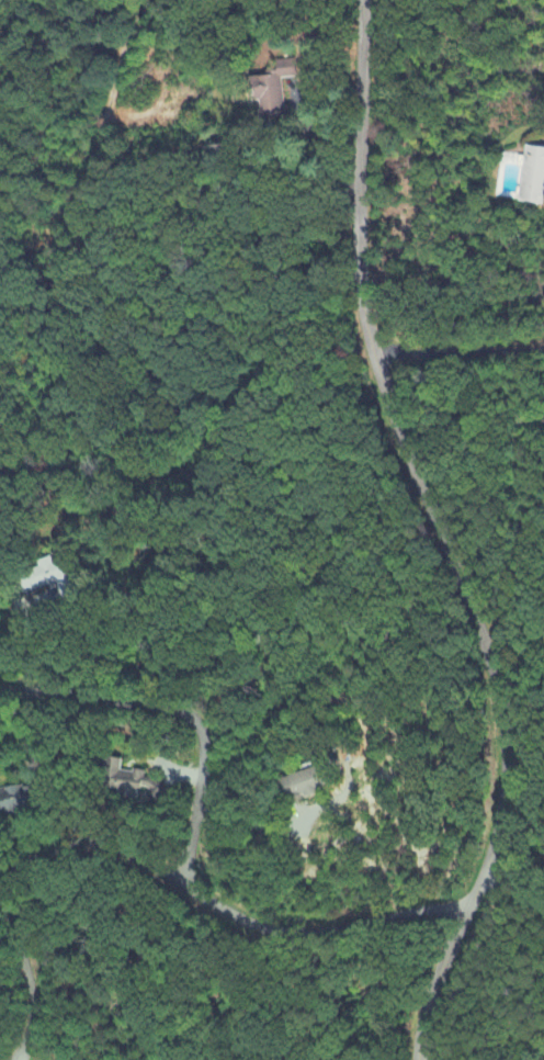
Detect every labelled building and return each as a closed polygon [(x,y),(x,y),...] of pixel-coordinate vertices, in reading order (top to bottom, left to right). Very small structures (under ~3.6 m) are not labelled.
[(287,119),(283,80),(290,79),(289,70),(254,74),(257,102),(262,102),(264,121),(287,119)] [(523,148),(519,205),(543,206),(543,149),(523,148)] [(26,596),(57,584),(60,593),(72,589),(61,559),(18,575),(26,596)] [(103,788),(115,795),(116,795),(131,803),(136,804),(141,796),(141,789),(148,790),(147,799),(158,805),(166,790),(148,779),(145,779),(145,773),(123,772),(121,771),(122,761),(109,760),(108,766),(105,773),(103,788)] [(278,781),(285,803),(321,792),(314,770),(278,781)] [(30,812),(26,787),(0,791),(0,817),(30,812)]
